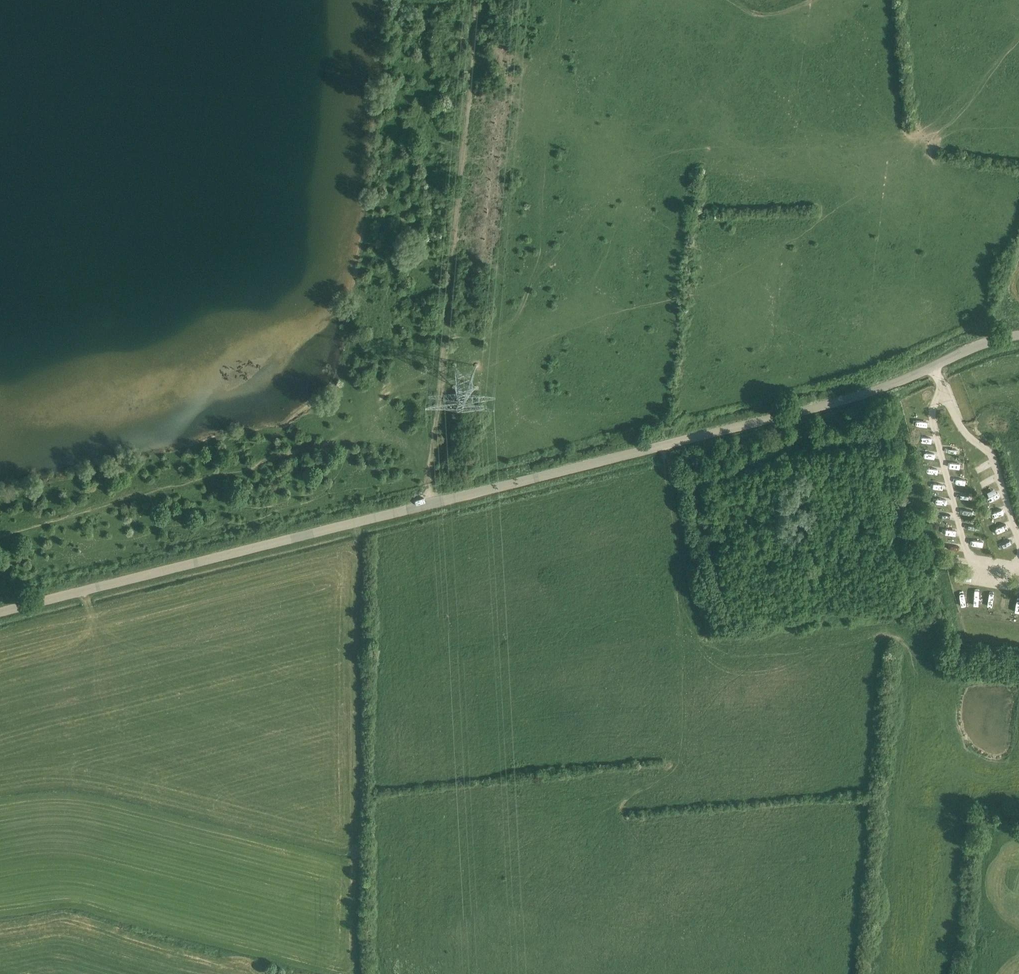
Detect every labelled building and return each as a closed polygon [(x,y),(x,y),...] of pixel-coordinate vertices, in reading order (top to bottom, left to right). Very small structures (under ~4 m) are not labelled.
[(978,472),(991,467),(988,461),(976,466),(978,472)] [(979,482),(982,488),(994,482),(991,476),(979,482)] [(985,497),(988,502),(1000,497),(997,491),(985,497)] [(973,513),(973,503),(963,503),(963,513),(973,513)] [(990,518),(1004,513),(1001,507),(988,512),(990,518)] [(999,532),(1007,528),(1005,523),(997,527),(999,532)]
